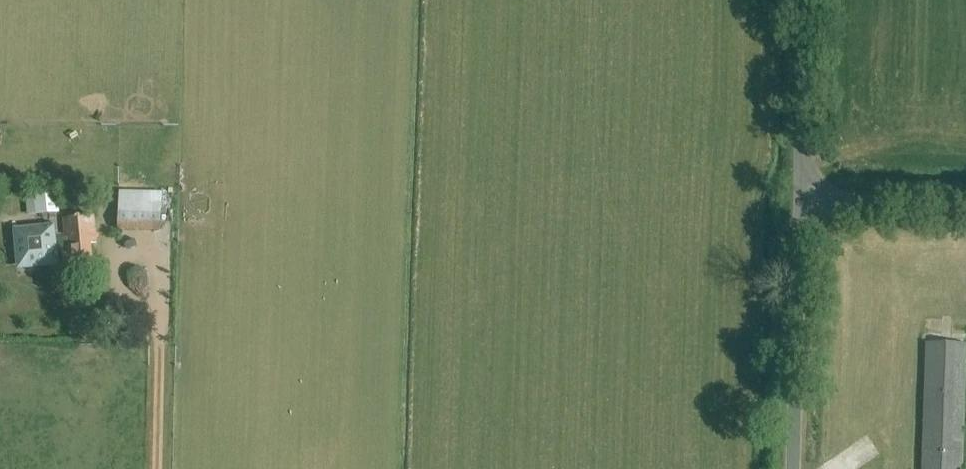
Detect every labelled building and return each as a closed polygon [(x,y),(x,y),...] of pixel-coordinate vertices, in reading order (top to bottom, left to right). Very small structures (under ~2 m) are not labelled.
[(35,216),(59,214),(58,193),(34,195),(35,216)] [(119,193),(118,233),(159,234),(160,194),(119,193)] [(63,235),(56,236),(57,254),(62,253),(64,270),(93,267),(90,244),(96,244),(93,216),(64,219),(66,239),(63,239),(63,235)] [(55,226),(13,229),(16,271),(58,268),(57,254),(56,236),(55,226)] [(965,345),(926,344),(921,468),(962,468),(965,345)]
